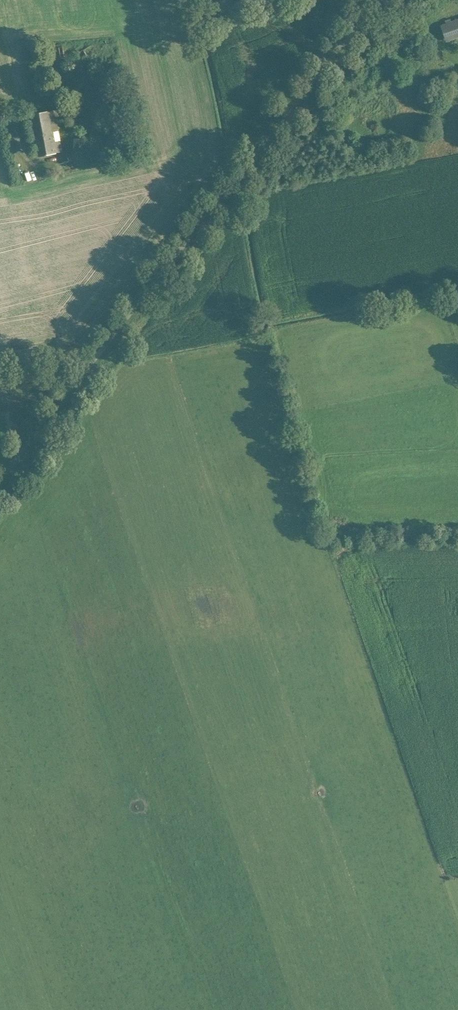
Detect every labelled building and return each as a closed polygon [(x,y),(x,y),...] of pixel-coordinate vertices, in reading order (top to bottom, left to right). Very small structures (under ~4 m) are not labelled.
[(457,37),(457,19),(441,25),(444,34),(446,41),(457,37)] [(39,156),(49,154),(62,152),(58,128),(61,128),(57,109),(31,114),(39,156)]
